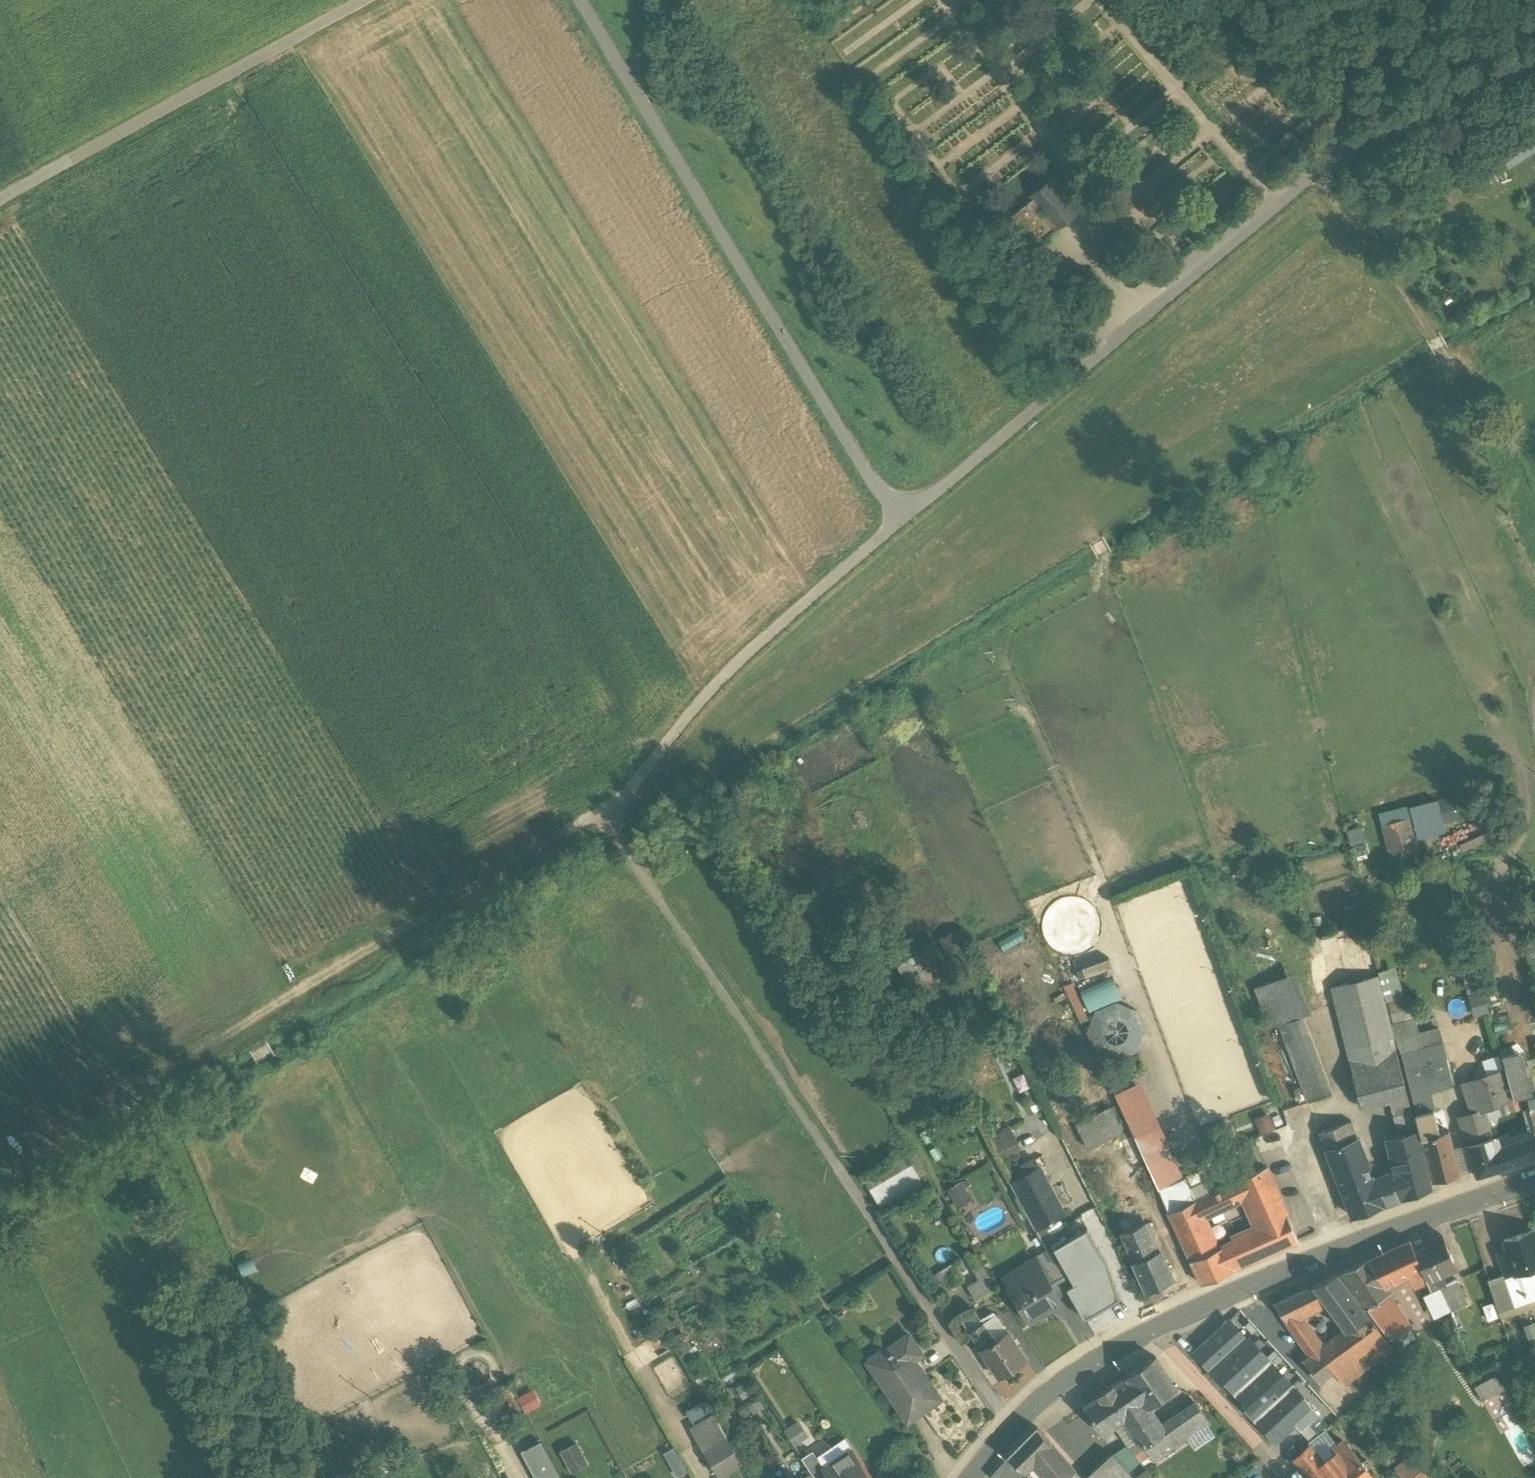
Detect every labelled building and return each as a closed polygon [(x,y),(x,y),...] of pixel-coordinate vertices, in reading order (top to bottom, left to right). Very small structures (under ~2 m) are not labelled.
[(1528,138),(1499,157),(1506,167),(1534,148),(1528,138)] [(1058,178),(1024,206),(1027,210),(1005,228),(1027,255),(1049,237),(1053,241),(1087,212),(1058,178)] [(1484,814),(1453,820),(1457,841),(1488,835),(1484,814)] [(1423,840),(1395,846),(1402,880),(1430,874),(1423,840)] [(1033,909),(1038,927),(1047,924),(1042,906),(1033,909)] [(1380,980),(1393,1029),(1415,1023),(1410,1003),(1404,1004),(1395,972),(1379,977),(1380,980)] [(1118,980),(1079,994),(1088,1016),(1127,1002),(1118,980)] [(1263,991),(1277,1030),(1302,1021),(1309,1018),(1295,980),(1263,991)] [(1380,980),(1332,991),(1348,1053),(1393,1042),(1394,1043),(1396,1043),(1393,1029),(1380,980)] [(1077,989),(1069,992),(1078,1023),(1086,1020),(1077,989)] [(1137,1005),(1091,1018),(1101,1054),(1147,1041),(1137,1005)] [(1331,1099),(1302,1021),(1277,1030),(1307,1107),(1331,1099)] [(1399,1048),(1406,1072),(1419,1069),(1415,1057),(1439,1050),(1443,1064),(1447,1062),(1439,1032),(1414,1039),(1415,1044),(1399,1048)] [(1393,1042),(1348,1053),(1351,1066),(1396,1054),(1394,1043),(1393,1042)] [(1419,1069),(1406,1072),(1412,1100),(1429,1095),(1455,1088),(1447,1062),(1443,1064),(1439,1050),(1415,1057),(1419,1069)] [(1396,1054),(1351,1066),(1362,1112),(1408,1101),(1396,1054)] [(1521,1056),(1503,1061),(1507,1075),(1515,1104),(1533,1099),(1521,1056)] [(1507,1075),(1490,1080),(1500,1111),(1516,1106),(1515,1104),(1507,1075)] [(1490,1080),(1466,1088),(1476,1119),(1485,1116),(1500,1111),(1490,1080)] [(1139,1089),(1117,1101),(1172,1225),(1197,1213),(1139,1089)] [(1429,1095),(1412,1100),(1417,1121),(1434,1117),(1429,1095)] [(1120,1137),(1110,1116),(1077,1131),(1087,1152),(1120,1137)] [(1476,1119),(1461,1123),(1470,1149),(1492,1143),(1485,1116),(1476,1119)] [(1434,1117),(1417,1121),(1423,1143),(1440,1139),(1438,1130),(1434,1117)] [(1352,1125),(1321,1136),(1328,1154),(1359,1143),(1352,1125)] [(1447,1128),(1438,1130),(1440,1139),(1449,1137),(1447,1128)] [(1010,1134),(992,1143),(1003,1166),(1020,1157),(1010,1134)] [(1419,1137),(1389,1145),(1397,1176),(1374,1185),(1359,1143),(1328,1154),(1353,1220),(1352,1221),(1433,1192),(1419,1137)] [(1440,1139),(1423,1143),(1433,1185),(1460,1179),(1449,1137),(1440,1139)] [(1511,1149),(1515,1169),(1534,1162),(1534,1140),(1511,1149)] [(1470,1149),(1469,1150),(1476,1180),(1500,1173),(1495,1155),(1492,1143),(1470,1149)] [(1511,1149),(1495,1155),(1500,1173),(1515,1169),(1511,1149)] [(907,1162),(865,1188),(881,1216),(924,1191),(907,1162)] [(1264,1172),(1237,1184),(1241,1192),(1242,1197),(1270,1185),(1264,1172)] [(1064,1219),(1039,1173),(1011,1189),(1035,1234),(1064,1219)] [(1237,1184),(1193,1203),(1197,1213),(1199,1216),(1217,1208),(1215,1204),(1241,1192),(1237,1184)] [(1254,1232),(1241,1237),(1243,1242),(1232,1247),(1242,1271),(1297,1247),(1270,1185),(1242,1197),(1251,1215),(1248,1217),(1254,1232)] [(960,1189),(948,1196),(957,1212),(970,1205),(960,1189)] [(1197,1213),(1172,1225),(1182,1245),(1207,1234),(1199,1216),(1197,1213)] [(1116,1293),(1108,1270),(1087,1233),(1054,1253),(1063,1270),(1075,1289),(1067,1293),(1084,1324),(1122,1303),(1116,1293)] [(1207,1234),(1182,1245),(1202,1289),(1227,1278),(1216,1254),(1207,1234)] [(1506,1245),(1518,1278),(1534,1272),(1534,1235),(1506,1245)] [(1442,1240),(1413,1253),(1422,1273),(1428,1285),(1428,1286),(1441,1280),(1457,1273),(1442,1240)] [(1410,1246),(1382,1259),(1397,1284),(1399,1285),(1411,1278),(1422,1273),(1413,1253),(1410,1246)] [(1232,1247),(1216,1254),(1227,1278),(1242,1271),(1232,1247)] [(1156,1257),(1132,1267),(1145,1299),(1173,1286),(1160,1255),(1156,1257)] [(1063,1270),(1051,1263),(1047,1257),(1036,1264),(1057,1299),(1067,1293),(1075,1289),(1063,1270)] [(1382,1259),(1342,1277),(1368,1313),(1390,1299),(1386,1292),(1399,1285),(1397,1284),(1382,1259)] [(977,1260),(966,1266),(978,1286),(966,1293),(974,1307),(997,1293),(977,1260)] [(1036,1264),(1005,1283),(1030,1325),(1061,1306),(1057,1299),(1036,1264)] [(960,1267),(932,1284),(939,1296),(966,1280),(960,1267)] [(1507,1282),(1516,1309),(1534,1302),(1534,1272),(1518,1278),(1507,1282)] [(1422,1273),(1411,1278),(1417,1290),(1428,1285),(1422,1273)] [(1371,1322),(1339,1279),(1314,1291),(1327,1308),(1347,1336),(1349,1337),(1371,1322)] [(1506,1279),(1490,1285),(1500,1314),(1516,1309),(1507,1282),(1506,1279)] [(1441,1280),(1428,1286),(1432,1296),(1440,1292),(1446,1289),(1445,1289),(1441,1280)] [(1457,1284),(1445,1289),(1446,1289),(1440,1292),(1452,1315),(1468,1308),(1457,1284)] [(1314,1291),(1301,1297),(1310,1316),(1327,1308),(1314,1291)] [(1274,1311),(1286,1328),(1308,1356),(1319,1348),(1300,1322),(1310,1316),(1301,1297),(1274,1311)] [(1390,1299),(1368,1313),(1367,1313),(1391,1344),(1411,1331),(1390,1299)] [(1371,1322),(1349,1337),(1347,1336),(1323,1354),(1320,1356),(1336,1377),(1337,1376),(1346,1388),(1378,1364),(1369,1353),(1385,1341),(1371,1322)] [(1195,1358),(1212,1376),(1245,1345),(1246,1344),(1229,1326),(1195,1358)] [(982,1330),(971,1337),(982,1354),(993,1347),(982,1330)] [(982,1354),(981,1355),(999,1383),(1026,1366),(1007,1338),(993,1347),(982,1354)] [(909,1339),(885,1356),(889,1362),(873,1373),(909,1425),(941,1403),(914,1364),(922,1358),(909,1339)] [(1245,1345),(1212,1376),(1221,1386),(1223,1384),(1237,1398),(1271,1367),(1259,1354),(1256,1357),(1245,1345)] [(1319,1348),(1308,1356),(1312,1362),(1320,1356),(1323,1354),(1319,1348)] [(1312,1362),(1305,1367),(1322,1387),(1336,1377),(1320,1356),(1312,1362)] [(1156,1363),(1129,1383),(1139,1399),(1135,1402),(1145,1417),(1148,1415),(1177,1395),(1156,1363)] [(1247,1414),(1257,1425),(1292,1393),(1281,1381),(1282,1379),(1271,1367),(1237,1398),(1250,1412),(1247,1414)] [(1129,1383),(1085,1412),(1103,1439),(1115,1431),(1125,1424),(1131,1432),(1151,1419),(1148,1415),(1145,1417),(1135,1402),(1139,1399),(1129,1383)] [(1257,1425),(1276,1445),(1295,1428),(1301,1436),(1318,1420),(1292,1393),(1257,1425)] [(547,1426),(537,1407),(526,1412),(536,1432),(547,1426)] [(1197,1407),(1182,1417),(1187,1424),(1196,1437),(1207,1430),(1210,1428),(1197,1407)] [(1151,1419),(1131,1432),(1138,1443),(1145,1453),(1146,1452),(1165,1439),(1151,1419)] [(713,1420),(692,1433),(706,1456),(727,1443),(713,1420)] [(1131,1432),(1125,1424),(1115,1431),(1127,1450),(1138,1443),(1131,1432)] [(1165,1439),(1146,1452),(1155,1464),(1186,1444),(1196,1437),(1187,1424),(1165,1439)] [(798,1429),(785,1437),(793,1450),(806,1442),(798,1429)] [(1196,1437),(1186,1444),(1192,1452),(1212,1438),(1207,1430),(1196,1437)] [(1052,1450),(1037,1434),(1022,1449),(1035,1465),(1052,1450)] [(1322,1437),(1308,1448),(1311,1452),(1312,1452),(1314,1454),(1327,1443),(1322,1437)] [(706,1456),(719,1477),(724,1477),(741,1467),(727,1443),(706,1456)] [(1138,1443),(1127,1450),(1134,1460),(1145,1453),(1138,1443)] [(541,1447),(521,1458),(532,1477),(558,1477),(541,1447)] [(1349,1448),(1335,1460),(1344,1471),(1358,1459),(1349,1448)] [(1024,1476),(1035,1465),(1022,1449),(1009,1461),(1024,1476)] [(1035,1465),(1046,1477),(1073,1477),(1076,1476),(1052,1450),(1035,1465)] [(1369,1450),(1358,1459),(1373,1477),(1376,1477),(1385,1470),(1369,1450)] [(580,1451),(567,1457),(577,1477),(591,1471),(580,1451)] [(1298,1462),(1311,1477),(1313,1477),(1325,1468),(1314,1454),(1312,1452),(1311,1452),(1298,1462)] [(821,1474),(824,1477),(869,1477),(852,1453),(822,1473),(821,1474)] [(1407,1477),(1434,1477),(1416,1454),(1399,1467),(1407,1477)] [(801,1462),(811,1477),(824,1477),(821,1474),(822,1473),(811,1456),(801,1462)] [(1112,1459),(1100,1470),(1107,1477),(1129,1477),(1112,1459)] [(1335,1477),(1373,1477),(1358,1459),(1344,1471),(1335,1477)] [(1313,1477),(1335,1477),(1344,1471),(1335,1460),(1313,1477)] [(1009,1461),(994,1477),(1022,1477),(1024,1476),(1009,1461)] [(1100,1470),(1091,1477),(1107,1477),(1100,1470)]
